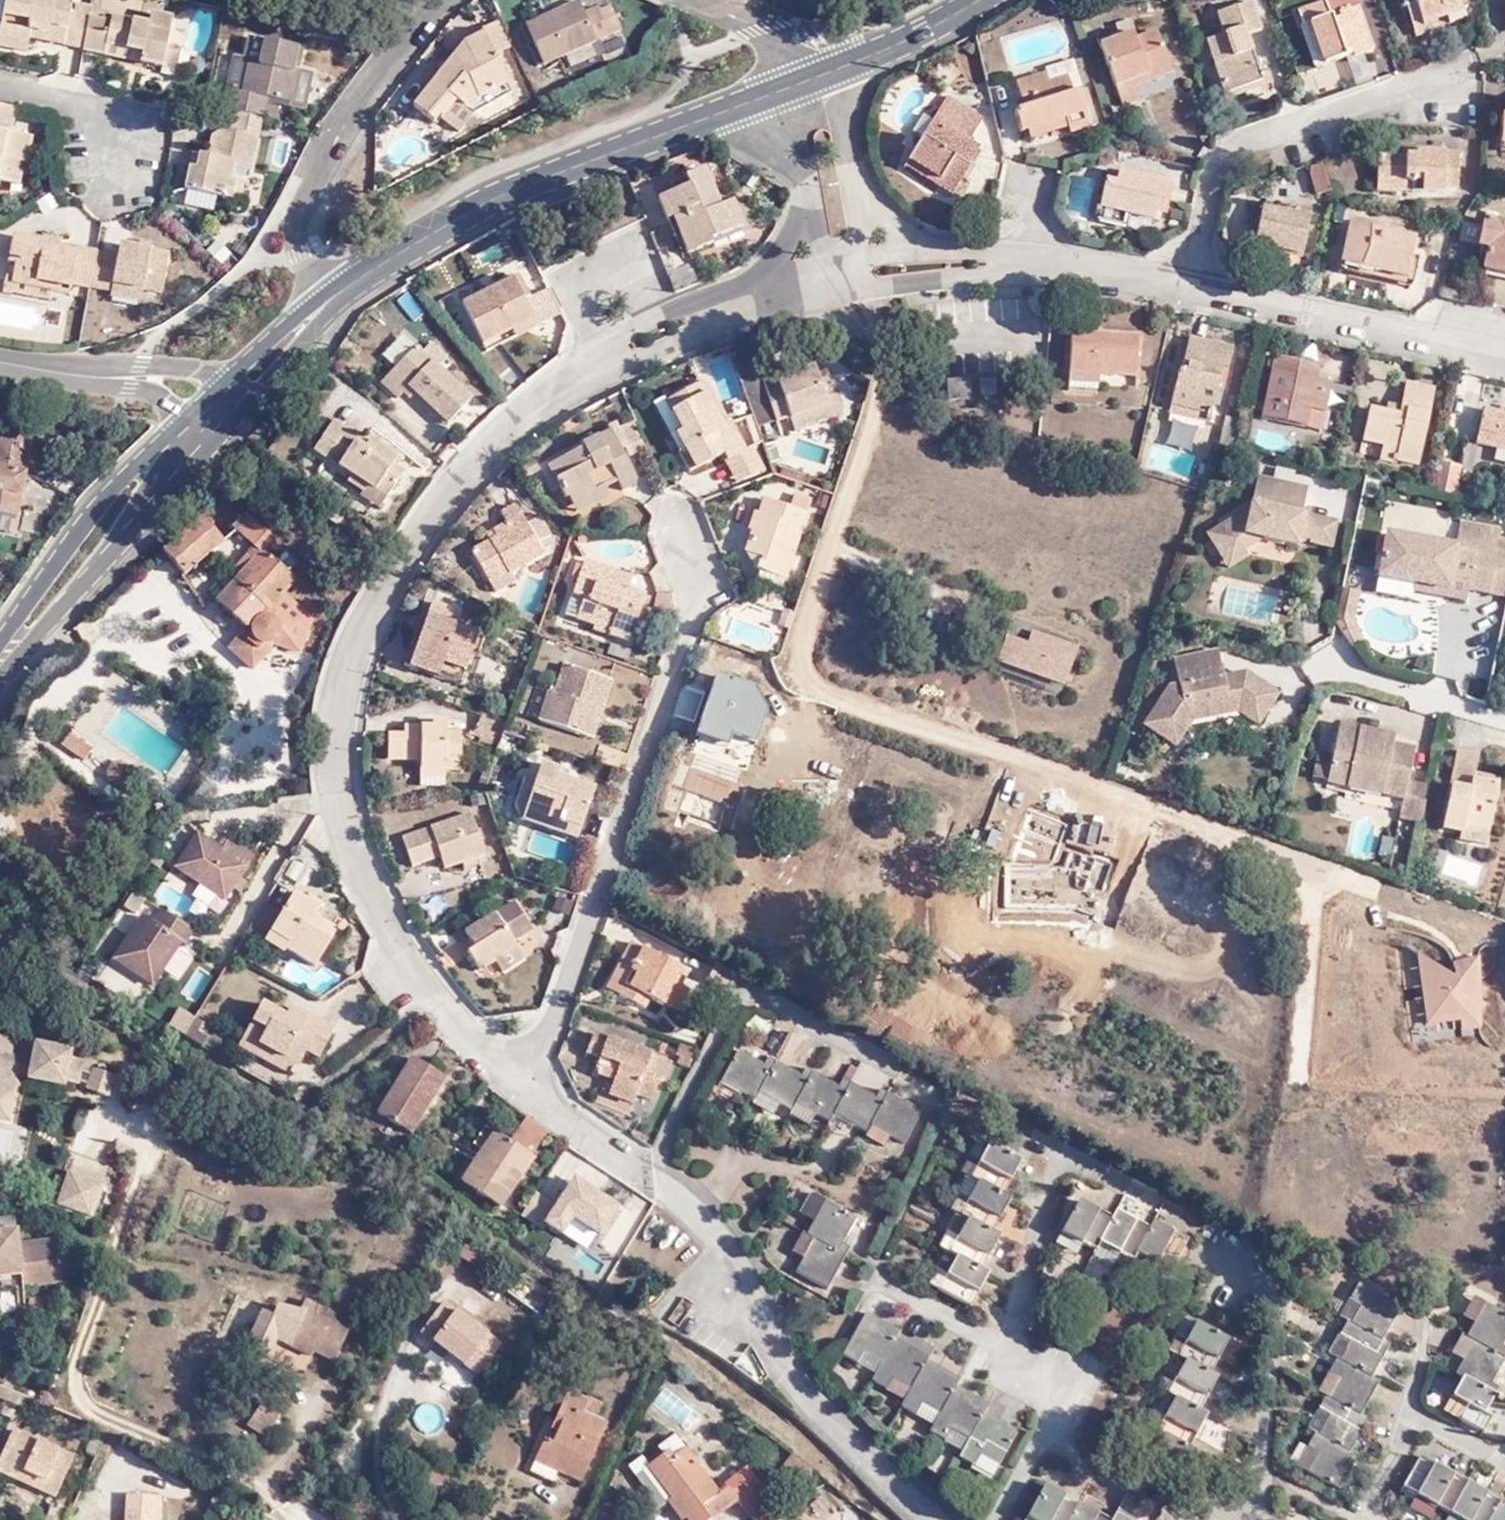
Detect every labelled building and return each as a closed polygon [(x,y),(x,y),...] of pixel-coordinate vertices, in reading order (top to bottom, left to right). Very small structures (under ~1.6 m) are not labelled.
[(87,49),(93,16),(73,12),(75,1),(72,0),(42,0),(41,3),(30,1),(31,0),(6,0),(0,41),(0,45),(29,51),(31,38),(33,29),(65,34),(63,44),(87,49)] [(522,17),(539,57),(618,24),(608,1),(596,4),(595,0),(591,0),(578,5),(576,0),(564,0),(522,17)] [(1328,14),(1323,0),(1310,0),(1303,2),(1306,11),(1295,15),(1300,28),(1310,26),(1324,63),(1371,45),(1356,4),(1340,9),(1344,18),(1331,23),(1328,14)] [(1449,22),(1468,15),(1462,0),(1402,0),(1403,4),(1413,0),(1421,22),(1445,13),(1449,22)] [(1414,35),(1449,22),(1445,13),(1421,22),(1413,0),(1403,4),(1414,35)] [(1249,3),(1215,12),(1221,30),(1207,36),(1225,93),(1256,82),(1242,39),(1258,31),(1249,3)] [(1328,14),(1331,23),(1344,18),(1340,9),(1328,14)] [(93,16),(87,49),(109,53),(110,46),(146,53),(144,60),(163,64),(167,43),(173,15),(152,11),(150,20),(113,13),(112,19),(93,16)] [(499,21),(485,26),(494,52),(508,47),(499,21)] [(1131,79),(1172,63),(1160,29),(1136,37),(1130,21),(1094,35),(1122,106),(1140,99),(1135,89),(1131,79)] [(1310,26),(1300,28),(1314,67),(1324,63),(1310,26)] [(457,98),(503,75),(480,27),(455,38),(460,47),(456,52),(454,50),(435,72),(431,70),(408,102),(426,115),(429,112),(433,115),(451,93),(457,98)] [(31,38),(63,44),(65,34),(33,29),(31,38)] [(232,110),(264,115),(268,93),(293,98),(300,60),(303,43),(245,32),(241,52),(246,53),(240,86),(227,84),(223,108),(232,110)] [(183,47),(167,43),(163,64),(178,68),(183,47)] [(110,46),(109,53),(144,60),(146,53),(110,46)] [(223,83),(227,84),(240,86),(246,53),(241,52),(229,50),(223,83)] [(300,60),(293,98),(307,101),(314,64),(300,60)] [(1059,113),(1063,124),(1064,131),(1085,122),(1068,62),(1010,81),(1014,98),(1023,95),(1026,102),(1007,109),(1014,128),(1021,127),(1059,113)] [(1176,73),(1172,63),(1131,79),(1135,89),(1176,73)] [(1265,71),(1255,75),(1259,86),(1269,82),(1265,71)] [(508,85),(503,75),(457,98),(466,106),(508,85)] [(953,202),(960,186),(952,181),(959,168),(967,172),(975,155),(960,147),(971,123),(935,105),(923,131),(916,127),(906,145),(913,149),(900,176),(935,194),(953,202)] [(12,110),(0,108),(0,183),(16,185),(19,168),(24,169),(29,137),(8,135),(12,110)] [(253,169),(264,115),(232,110),(231,125),(220,125),(211,133),(209,152),(198,150),(196,166),(190,165),(186,188),(233,198),(237,176),(233,175),(235,165),(253,169)] [(1021,127),(1026,137),(1063,124),(1059,113),(1021,127)] [(1375,156),(1373,172),(1405,175),(1403,186),(1403,192),(1439,197),(1439,193),(1454,193),(1458,158),(1405,151),(1403,160),(1375,156)] [(1326,188),(1316,162),(1305,165),(1305,171),(1312,190),(1316,193),(1326,188)] [(1098,206),(1126,212),(1154,218),(1163,179),(1106,165),(1098,206)] [(952,181),(960,186),(967,172),(959,168),(952,181)] [(1405,175),(1373,172),(1371,182),(1403,186),(1405,175)] [(699,233),(735,218),(731,205),(714,210),(701,175),(681,183),(684,192),(654,204),(668,244),(674,241),(686,237),(695,258),(708,252),(705,246),(699,233)] [(932,199),(935,194),(900,176),(897,182),(932,199)] [(1123,224),(1126,212),(1098,206),(1095,218),(1123,224)] [(1294,217),(1262,212),(1255,244),(1301,253),(1311,215),(1295,211),(1294,217)] [(699,233),(705,246),(740,232),(735,218),(699,233)] [(1479,227),(1473,252),(1486,255),(1482,274),(1504,277),(1504,232),(1479,227)] [(1416,240),(1350,228),(1343,265),(1407,277),(1416,240)] [(72,282),(97,285),(102,249),(80,246),(79,250),(47,246),(48,240),(13,236),(10,267),(15,267),(13,281),(12,283),(53,289),(70,292),(72,282)] [(686,237),(674,241),(682,263),(695,258),(686,237)] [(102,249),(97,285),(118,288),(119,281),(148,284),(166,287),(171,247),(122,242),(121,252),(102,249)] [(477,346),(529,318),(510,278),(457,305),(477,346)] [(12,283),(13,281),(2,279),(0,295),(10,297),(11,292),(12,283)] [(119,281),(118,288),(117,297),(146,300),(148,284),(119,281)] [(50,297),(53,289),(12,283),(11,292),(50,297)] [(533,326),(529,318),(477,346),(480,353),(533,326)] [(1140,334),(1069,328),(1063,389),(1094,390),(1094,374),(1135,378),(1140,334)] [(1164,406),(1213,418),(1222,369),(1233,370),(1236,352),(1186,344),(1179,375),(1172,374),(1164,406)] [(412,350),(389,374),(403,386),(409,392),(444,424),(467,400),(412,350)] [(1301,380),(1304,366),(1277,360),(1266,419),(1307,429),(1312,413),(1329,417),(1336,388),(1316,384),(1301,380)] [(1319,370),(1304,366),(1301,380),(1316,384),(1319,370)] [(755,375),(754,376),(769,422),(781,418),(787,434),(833,419),(837,416),(839,414),(840,411),(832,384),(828,383),(823,369),(815,372),(812,367),(791,373),(786,370),(772,375),(770,370),(755,375)] [(966,373),(944,372),(943,394),(965,393),(966,373)] [(386,373),(384,375),(376,384),(392,398),(397,393),(403,386),(389,374),(388,375),(386,373)] [(754,376),(732,384),(748,429),(769,422),(754,376)] [(687,385),(653,401),(667,430),(663,432),(672,449),(668,452),(677,473),(710,457),(713,461),(734,452),(720,420),(706,426),(687,385)] [(403,386),(397,393),(402,398),(409,392),(403,386)] [(1397,419),(1381,416),(1366,413),(1360,444),(1379,448),(1375,467),(1388,469),(1390,463),(1414,468),(1429,394),(1403,388),(1398,412),(1397,419)] [(1211,428),(1213,418),(1164,406),(1162,416),(1211,428)] [(1485,447),(1504,452),(1504,408),(1501,408),(1500,414),(1476,410),(1472,430),(1488,434),(1485,447)] [(1383,409),(1381,416),(1397,419),(1398,412),(1383,409)] [(1312,413),(1307,429),(1324,433),(1329,417),(1312,413)] [(10,515),(31,429),(1,422),(0,424),(0,513),(10,515)] [(382,474),(387,467),(395,458),(365,440),(358,449),(337,436),(339,432),(326,423),(307,450),(350,477),(369,490),(385,501),(397,483),(382,474)] [(1236,429),(1219,425),(1216,444),(1233,448),(1236,429)] [(600,430),(604,439),(616,464),(637,453),(623,427),(609,433),(607,426),(600,430)] [(1470,444),(1485,447),(1488,434),(1472,430),(1470,444)] [(604,439),(548,465),(556,482),(546,486),(554,505),(559,503),(563,509),(588,497),(584,490),(598,483),(602,488),(613,482),(617,490),(627,487),(616,464),(604,439)] [(756,451),(761,466),(773,461),(767,448),(756,451)] [(741,450),(712,463),(722,484),(751,474),(741,450)] [(1431,495),(1453,499),(1459,467),(1438,464),(1431,495)] [(556,482),(548,465),(539,469),(546,486),(556,482)] [(401,476),(387,467),(382,474),(397,483),(401,476)] [(344,485),(362,497),(369,490),(350,477),(344,485)] [(1238,545),(1242,551),(1260,539),(1295,546),(1297,536),(1309,538),(1308,543),(1329,548),(1335,522),(1299,513),(1304,488),(1253,477),(1246,515),(1221,529),(1218,524),(1203,534),(1206,539),(1200,543),(1210,558),(1216,554),(1218,557),(1238,545)] [(588,497),(563,509),(568,518),(606,498),(602,488),(598,483),(584,490),(588,497)] [(751,569),(778,576),(804,499),(787,494),(782,507),(758,499),(753,512),(745,511),(739,531),(747,533),(740,554),(754,559),(751,569)] [(820,496),(813,494),(808,505),(816,508),(820,496)] [(492,538),(480,544),(465,552),(486,592),(506,582),(501,573),(535,554),(534,552),(544,546),(540,539),(544,538),(534,518),(521,525),(509,505),(492,513),(498,522),(486,528),(492,538)] [(250,542),(202,595),(249,622),(257,613),(263,606),(277,590),(290,575),(283,571),(291,560),(279,550),(269,559),(258,546),(268,536),(241,511),(230,523),(250,542)] [(197,520),(162,553),(181,571),(215,535),(197,520)] [(1498,596),(1504,565),(1504,529),(1462,521),(1456,552),(1466,553),(1460,588),(1463,590),(1498,596)] [(475,534),(480,544),(492,538),(486,528),(475,534)] [(1442,587),(1449,551),(1450,546),(1380,531),(1372,574),(1410,580),(1442,587)] [(1245,558),(1242,551),(1238,545),(1218,557),(1226,569),(1245,558)] [(1461,600),(1463,590),(1460,588),(1466,553),(1456,552),(1449,551),(1442,587),(1440,596),(1461,600)] [(773,589),(778,576),(751,569),(747,581),(773,589)] [(571,575),(565,573),(560,586),(568,589),(555,625),(586,636),(589,629),(605,634),(603,640),(627,647),(641,599),(619,593),(621,584),(572,570),(571,575)] [(1408,590),(1440,596),(1442,587),(1410,580),(1408,590)] [(288,600),(277,590),(263,606),(276,615),(288,600)] [(249,622),(202,595),(242,627),(224,648),(235,653),(250,623),(249,622)] [(779,655),(788,626),(732,609),(723,638),(779,655)] [(457,620),(429,611),(420,638),(414,636),(402,671),(459,690),(476,638),(453,631),(457,620)] [(235,653),(250,661),(262,649),(264,642),(273,629),(273,624),(257,613),(249,622),(250,623),(235,653)] [(1080,644),(1014,620),(997,666),(998,667),(1064,691),(1080,644)] [(245,665),(250,661),(235,653),(224,648),(245,665)] [(1211,649),(1166,660),(1172,684),(1162,687),(1139,725),(1170,745),(1187,717),(1228,706),(1254,722),(1274,690),(1248,675),(1244,679),(1231,678),(1230,673),(1219,675),(1211,649)] [(591,708),(600,711),(610,682),(558,666),(549,696),(540,693),(530,720),(579,737),(591,708)] [(589,740),(600,711),(591,708),(579,737),(589,740)] [(495,724),(472,716),(468,730),(465,729),(461,738),(486,747),(492,732),(495,724)] [(408,770),(434,769),(451,769),(451,731),(436,732),(435,718),(418,718),(419,725),(393,725),(393,734),(375,734),(376,761),(407,760),(408,770)] [(1417,820),(1425,782),(1404,778),(1409,745),(1398,743),(1396,754),(1386,753),(1388,740),(1389,733),(1335,722),(1329,756),(1311,753),(1308,776),(1324,779),(1325,772),(1344,776),(1343,783),(1399,795),(1395,815),(1417,820)] [(88,744),(66,729),(56,742),(79,758),(88,744)] [(723,740),(701,732),(697,739),(720,747),(723,740)] [(1396,754),(1398,743),(1388,740),(1386,753),(1396,754)] [(615,773),(620,757),(593,747),(587,764),(615,773)] [(1457,827),(1481,835),(1495,787),(1471,780),(1476,758),(1458,753),(1437,821),(1457,827)] [(467,775),(475,779),(482,759),(475,756),(467,775)] [(540,782),(544,770),(527,765),(521,785),(509,781),(497,814),(503,827),(510,814),(562,831),(577,795),(551,787),(540,782)] [(435,779),(434,769),(408,770),(408,779),(435,779)] [(557,774),(544,770),(540,782),(551,787),(557,774)] [(1324,779),(1343,783),(1344,776),(1325,772),(1324,779)] [(1256,853),(1117,804),(1093,869),(1062,858),(1043,903),(1042,908),(1044,915),(1051,920),(1143,953),(1151,936),(1161,939),(1162,930),(1218,950),(1232,917),(1209,909),(1203,920),(1128,893),(1148,845),(1186,858),(1188,850),(1248,873),(1256,853)] [(436,872),(452,866),(471,859),(477,857),(460,813),(393,838),(404,868),(416,865),(409,849),(425,843),(430,859),(436,872)] [(510,814),(503,827),(556,847),(562,831),(510,814)] [(1393,821),(1416,827),(1417,820),(1395,815),(1393,821)] [(1435,830),(1453,836),(1457,827),(1437,821),(1435,830)] [(1477,848),(1481,835),(1457,827),(1453,836),(1453,840),(1477,848)] [(250,862),(197,830),(174,866),(199,883),(192,895),(196,898),(189,910),(196,915),(219,911),(250,862)] [(416,865),(430,859),(425,843),(409,849),(416,865)] [(301,890),(313,869),(292,857),(280,878),(301,890)] [(471,859),(452,866),(455,873),(474,866),(471,859)] [(302,892),(297,900),(312,911),(317,902),(302,892)] [(312,911),(297,900),(286,894),(257,938),(273,950),(277,945),(305,965),(325,933),(307,919),(312,911)] [(561,905),(548,902),(545,911),(559,915),(561,905)] [(195,930),(159,906),(153,916),(142,909),(110,959),(153,987),(182,942),(185,945),(195,930)] [(480,972),(502,961),(499,954),(518,944),(503,915),(483,926),(481,922),(451,937),(459,954),(449,961),(459,983),(480,972)] [(652,1001),(662,981),(670,967),(621,943),(614,956),(624,961),(605,995),(632,1009),(641,995),(652,1001)] [(1417,954),(1421,1022),(1457,1020),(1458,1028),(1481,1027),(1477,950),(1417,954)] [(624,961),(614,956),(596,989),(605,995),(624,961)] [(507,972),(502,961),(480,972),(485,982),(507,972)] [(676,989),(662,981),(652,1001),(665,1009),(676,989)] [(255,1003),(231,1040),(243,1048),(247,1044),(290,1068),(297,1057),(308,1064),(327,1031),(296,1013),(294,1018),(279,1009),(274,1016),(255,1003)] [(181,1011),(171,1028),(190,1039),(196,1032),(187,1025),(191,1018),(181,1011)] [(658,1065),(581,1037),(572,1059),(588,1064),(583,1079),(604,1087),(598,1103),(622,1111),(627,1101),(638,1104),(646,1084),(651,1085),(658,1065)] [(23,1082),(12,1065),(36,1070),(35,1075),(69,1081),(70,1077),(84,1079),(88,1058),(73,1055),(75,1048),(41,1040),(38,1055),(1,1048),(0,1047),(0,1097),(23,1082)] [(243,1048),(231,1040),(226,1048),(283,1080),(290,1068),(247,1044),(243,1048)] [(671,1067),(682,1072),(692,1053),(675,1047),(669,1060),(673,1061),(671,1067)] [(867,1119),(887,1130),(902,1138),(918,1107),(881,1086),(876,1092),(841,1075),(838,1083),(805,1066),(801,1072),(766,1056),(763,1061),(732,1048),(715,1078),(752,1095),(755,1088),(787,1106),(791,1099),(812,1109),(825,1116),(830,1110),(864,1126),(867,1119)] [(434,1081),(401,1063),(369,1119),(403,1139),(434,1081)] [(98,1064),(91,1085),(113,1093),(121,1072),(98,1064)] [(791,1099),(787,1106),(784,1111),(807,1122),(812,1109),(791,1099)] [(881,1141),(887,1130),(867,1119),(864,1126),(863,1130),(881,1141)] [(524,1163),(538,1139),(515,1121),(498,1146),(524,1163)] [(492,1215),(524,1163),(498,1146),(484,1137),(450,1188),(492,1215)] [(971,1156),(981,1163),(991,1144),(980,1138),(971,1156)] [(1023,1162),(991,1144),(981,1163),(971,1156),(962,1172),(969,1176),(978,1180),(969,1198),(960,1194),(951,1210),(957,1214),(968,1218),(958,1237),(947,1232),(940,1245),(958,1256),(948,1273),(939,1270),(929,1286),(972,1309),(992,1274),(984,1269),(1002,1236),(995,1233),(1013,1200),(1006,1195),(1023,1162)] [(108,1166),(72,1154),(57,1203),(93,1214),(108,1166)] [(570,1172),(552,1200),(534,1189),(520,1212),(585,1253),(617,1202),(570,1172)] [(978,1180),(969,1176),(960,1194),(969,1198),(978,1180)] [(1135,1249),(1155,1259),(1172,1267),(1189,1235),(1153,1217),(1149,1223),(1116,1206),(1110,1213),(1077,1194),(1064,1223),(1063,1228),(1094,1245),(1100,1236),(1119,1247),(1132,1255),(1135,1249)] [(805,1222),(816,1202),(805,1196),(793,1215),(805,1222)] [(847,1219),(816,1202),(805,1222),(796,1234),(804,1239),(787,1274),(818,1291),(837,1256),(830,1253),(847,1219)] [(957,1214),(947,1232),(958,1237),(968,1218),(957,1214)] [(0,1226),(0,1269),(24,1266),(25,1279),(65,1275),(59,1234),(21,1237),(19,1223),(0,1226)] [(1100,1236),(1094,1245),(1092,1249),(1111,1260),(1119,1247),(1100,1236)] [(1150,1271),(1155,1259),(1135,1249),(1132,1255),(1129,1260),(1150,1271)] [(428,1326),(448,1339),(479,1355),(496,1321),(435,1287),(420,1311),(433,1318),(428,1326)] [(31,1307),(49,1310),(50,1294),(33,1292),(31,1307)] [(303,1310),(287,1343),(332,1358),(345,1327),(311,1312),(315,1303),(301,1296),(297,1307),(303,1310)] [(1475,1322),(1485,1303),(1475,1297),(1464,1316),(1475,1322)] [(1348,1314),(1336,1307),(1327,1322),(1348,1335),(1339,1353),(1326,1346),(1318,1360),(1338,1373),(1328,1387),(1319,1381),(1308,1396),(1330,1408),(1318,1428),(1306,1420),(1297,1434),(1319,1446),(1307,1464),(1296,1457),(1286,1472),(1328,1497),(1347,1463),(1339,1458),(1357,1423),(1353,1418),(1369,1390),(1360,1383),(1380,1350),(1374,1348),(1391,1317),(1360,1298),(1348,1314)] [(1485,1303),(1475,1322),(1466,1340),(1473,1344),(1464,1360),(1455,1374),(1461,1380),(1451,1397),(1466,1406),(1459,1420),(1482,1433),(1492,1418),(1483,1412),(1497,1389),(1489,1385),(1504,1357),(1504,1348),(1502,1346),(1504,1340),(1504,1314),(1485,1303)] [(979,1455),(998,1465),(1016,1433),(982,1414),(985,1406),(952,1388),(957,1379),(924,1363),(928,1356),(896,1338),(900,1328),(866,1311),(844,1352),(858,1360),(865,1350),(883,1360),(878,1371),(873,1378),(888,1387),(894,1377),(912,1385),(905,1396),(903,1405),(916,1412),(922,1401),(939,1411),(934,1422),(929,1430),(944,1438),(951,1429),(967,1437),(962,1447),(958,1456),(974,1464),(979,1455)] [(1190,1343),(1200,1323),(1190,1318),(1179,1337),(1190,1343)] [(1233,1339),(1200,1323),(1190,1343),(1179,1337),(1171,1352),(1178,1355),(1189,1360),(1179,1377),(1169,1371),(1160,1389),(1166,1392),(1177,1398),(1166,1417),(1155,1411),(1148,1425),(1167,1435),(1156,1453),(1145,1446),(1135,1464),(1180,1486),(1199,1452),(1191,1448),(1210,1416),(1202,1412),(1222,1379),(1213,1373),(1233,1339)] [(441,1351),(448,1339),(428,1326),(421,1339),(441,1351)] [(1473,1344),(1466,1340),(1462,1338),(1453,1354),(1464,1360),(1473,1344)] [(753,1386),(769,1373),(751,1350),(735,1362),(753,1386)] [(865,1350),(858,1360),(878,1371),(883,1360),(865,1350)] [(1189,1360),(1178,1355),(1169,1371),(1179,1377),(1189,1360)] [(894,1377),(888,1387),(905,1396),(912,1385),(894,1377)] [(589,1391),(569,1380),(549,1417),(559,1424),(552,1434),(544,1430),(532,1450),(574,1476),(607,1420),(581,1405),(589,1391)] [(653,1405),(687,1428),(697,1413),(664,1390),(653,1405)] [(1166,1392),(1155,1411),(1166,1417),(1177,1398),(1166,1392)] [(1442,1410),(1459,1420),(1466,1406),(1451,1397),(1442,1410)] [(275,1412),(259,1401),(246,1421),(263,1432),(275,1412)] [(916,1412),(934,1422),(939,1411),(922,1401),(916,1412)] [(944,1438),(962,1447),(967,1437),(951,1429),(944,1438)] [(7,1478),(13,1465),(39,1478),(33,1490),(50,1498),(69,1457),(9,1430),(0,1451),(0,1474),(7,1478)] [(646,1461),(669,1489),(659,1497),(673,1515),(682,1507),(694,1519),(697,1519),(733,1491),(721,1477),(714,1482),(682,1444),(673,1451),(667,1444),(646,1461)] [(641,1485),(654,1478),(640,1455),(627,1463),(641,1485)] [(993,1475),(998,1465),(979,1455),(974,1464),(993,1475)] [(1418,1495),(1437,1506),(1451,1515),(1460,1519),(1504,1519),(1504,1506),(1420,1456),(1402,1486),(1418,1495)] [(13,1465),(7,1478),(33,1490),(39,1478),(13,1465)] [(1046,1487),(1030,1517),(1035,1519),(1106,1519),(1046,1487)] [(1437,1506),(1418,1495),(1409,1507),(1429,1518),(1437,1506)] [(158,1505),(127,1501),(125,1519),(91,1518),(90,1519),(157,1519),(158,1505)] [(65,1513),(48,1506),(41,1519),(62,1519),(65,1513)]
